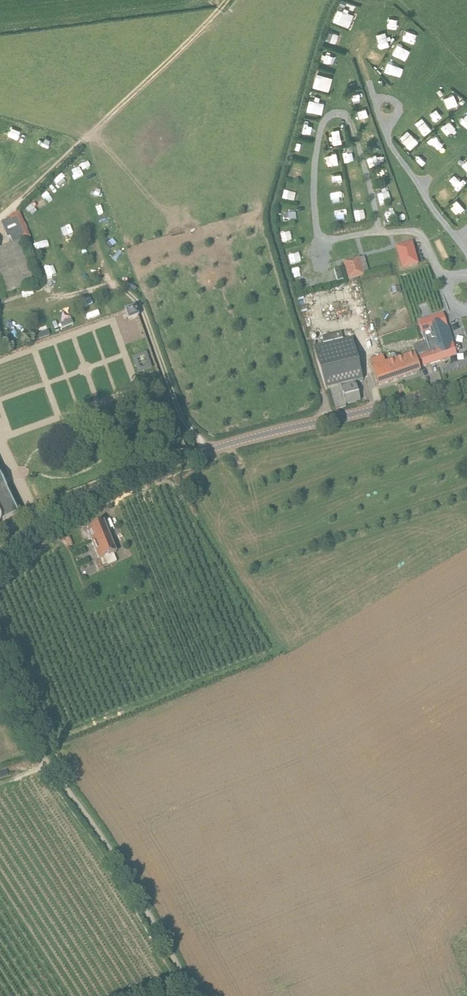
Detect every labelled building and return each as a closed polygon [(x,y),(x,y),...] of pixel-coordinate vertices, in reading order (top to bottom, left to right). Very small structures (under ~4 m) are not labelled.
[(334,21),(350,27),(355,14),(339,8),(334,21)] [(328,40),(338,42),(340,32),(330,30),(328,40)] [(410,30),(404,38),(413,45),(419,38),(410,30)] [(377,35),(380,42),(388,39),(385,32),(377,35)] [(399,48),(398,56),(407,57),(408,49),(399,48)] [(390,59),(386,70),(395,74),(400,63),(390,59)] [(317,73),(314,87),(331,90),(334,76),(317,73)] [(367,104),(366,97),(350,101),(351,107),(367,104)] [(311,98),(308,109),(323,113),(326,102),(311,98)] [(357,117),(360,125),(371,122),(369,114),(357,117)] [(422,116),(418,120),(427,129),(431,126),(422,116)] [(448,135),(458,131),(452,120),(443,124),(448,135)] [(302,133),(316,136),(319,126),(305,123),(302,133)] [(363,132),(365,144),(376,142),(374,130),(363,132)] [(332,134),(334,143),(343,142),(342,133),(332,134)] [(412,134),(405,140),(411,147),(419,140),(412,134)] [(436,152),(443,145),(436,138),(429,145),(436,152)] [(371,165),(381,162),(379,154),(369,156),(371,165)] [(387,169),(379,173),(383,182),(391,179),(387,169)] [(65,185),(73,177),(67,171),(59,178),(65,185)] [(286,190),(284,198),(298,201),(299,193),(286,190)] [(447,190),(440,195),(445,203),(452,198),(447,190)] [(353,201),(363,200),(363,192),(353,193),(353,201)] [(458,200),(451,206),(459,214),(465,207),(458,200)] [(365,210),(356,211),(357,220),(367,219),(365,210)] [(396,211),(387,214),(389,223),(398,220),(396,211)] [(11,235),(14,241),(26,236),(19,221),(16,222),(14,219),(3,224),(8,236),(11,235)] [(284,241),(297,238),(295,230),(282,234),(284,241)] [(6,245),(0,247),(0,295),(37,282),(21,239),(6,245)] [(412,243),(396,247),(402,269),(418,264),(412,243)] [(47,263),(57,258),(52,247),(42,252),(47,263)] [(290,255),(292,263),(302,261),(300,253),(290,255)] [(343,262),(348,280),(364,275),(359,258),(343,262)] [(337,270),(339,280),(345,279),(342,268),(337,270)] [(129,321),(135,318),(138,317),(135,307),(125,311),(129,321)] [(67,326),(74,324),(72,315),(64,317),(67,326)] [(431,328),(435,345),(445,342),(441,326),(431,328)] [(360,401),(355,383),(363,381),(352,338),(314,348),(326,391),(331,390),(336,410),(346,408),(345,405),(360,401)] [(415,354),(419,367),(457,355),(453,342),(415,354)] [(148,351),(134,357),(140,373),(154,368),(148,351)] [(420,372),(419,367),(415,354),(414,354),(396,360),(399,371),(405,369),(408,376),(420,372)] [(386,364),(385,363),(383,355),(370,359),(378,385),(391,381),(386,364)] [(391,381),(408,376),(405,369),(399,371),(396,360),(385,363),(386,364),(391,381)] [(1,521),(1,524),(19,515),(0,477),(0,519),(1,521)] [(113,554),(116,552),(104,522),(87,529),(90,535),(88,536),(90,541),(92,541),(100,560),(100,559),(103,567),(117,562),(113,554)]
